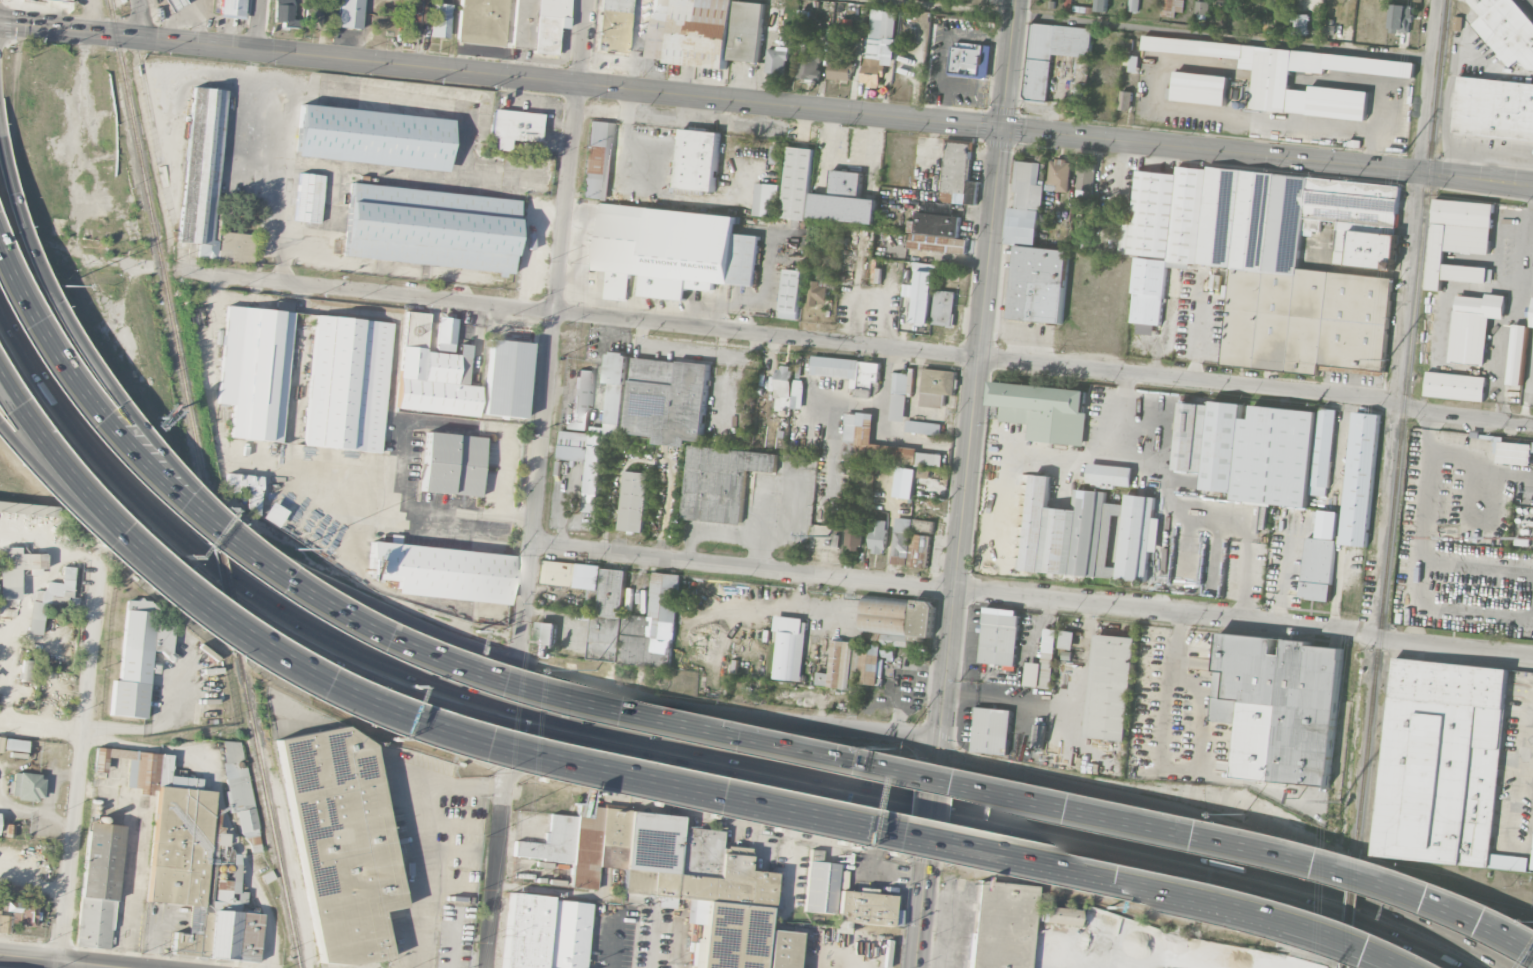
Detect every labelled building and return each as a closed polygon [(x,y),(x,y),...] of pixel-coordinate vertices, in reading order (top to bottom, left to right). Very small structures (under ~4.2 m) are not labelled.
[(185,4),(182,0),(164,0),(170,12),(185,4)] [(245,0),(222,0),(221,17),(245,18),(245,0)] [(274,25),(293,25),(294,0),(275,0),(274,25)] [(361,29),(363,0),(339,0),(337,28),(361,29)] [(424,0),(406,0),(404,21),(422,23),(424,0)] [(501,47),(506,0),(459,0),(454,43),(501,47)] [(510,50),(555,53),(557,28),(567,29),(569,0),(513,0),(510,50)] [(627,53),(630,0),(600,0),(597,43),(604,43),(604,52),(627,53)] [(727,67),(732,0),(653,0),(648,61),(727,67)] [(1097,12),(1108,12),(1108,0),(1097,0),(1097,12)] [(1139,0),(1130,0),(1129,11),(1139,12),(1139,0)] [(1183,15),(1183,0),(1161,0),(1161,15),(1183,15)] [(1467,0),(1480,17),(1472,23),(1508,69),(1519,60),(1527,69),(1532,70),(1532,22),(1515,0),(1467,0)] [(763,3),(733,1),(730,59),(760,61),(763,3)] [(1209,2),(1196,1),(1195,18),(1208,19),(1209,2)] [(321,29),(322,4),(305,4),(304,28),(321,29)] [(429,37),(447,38),(448,5),(430,4),(429,37)] [(1411,33),(1412,5),(1391,5),(1390,32),(1411,33)] [(766,31),(782,32),(783,6),(767,6),(766,31)] [(810,11),(801,10),(800,22),(809,23),(810,11)] [(896,12),(868,10),(863,85),(880,86),(882,65),(893,66),(896,12)] [(1291,34),(1308,35),(1309,14),(1292,14),(1291,34)] [(1048,101),(1051,55),(1090,57),(1091,27),(1030,24),(1025,100),(1048,101)] [(797,78),(819,80),(822,48),(811,47),(812,37),(803,36),(802,43),(800,43),(797,78)] [(1416,61),(1144,36),(1143,50),(1241,58),(1240,69),(1254,70),(1251,110),(1366,120),(1369,91),(1310,86),(1310,91),(1289,89),(1291,70),(1325,73),(1325,69),(1414,77),(1416,61)] [(851,63),(840,63),(840,43),(830,42),(829,79),(851,80),(851,63)] [(952,45),(949,74),(980,78),(984,49),(952,45)] [(766,74),(786,75),(787,48),(767,47),(766,74)] [(1229,77),(1176,71),(1173,100),(1226,106),(1229,77)] [(1458,77),(1454,134),(1532,140),(1532,83),(1458,77)] [(225,91),(192,88),(179,243),(198,244),(196,258),(216,259),(218,241),(212,241),(225,91)] [(1133,92),(1121,91),(1119,110),(1131,111),(1133,92)] [(296,158),(448,171),(452,119),(301,106),(296,158)] [(489,138),(494,139),(493,150),(508,152),(509,140),(538,143),(541,114),(492,109),(489,138)] [(581,198),(608,201),(616,124),(589,121),(581,198)] [(720,132),(681,129),(677,189),(716,191),(720,132)] [(976,205),(979,181),(967,180),(971,144),(947,141),(941,202),(976,205)] [(771,164),(783,165),(783,145),(771,145),(771,164)] [(814,149),(789,146),(781,218),(806,220),(814,149)] [(1050,160),(1049,184),(1058,185),(1058,191),(1070,192),(1072,161),(1050,160)] [(1063,323),(1069,250),(1038,248),(1043,185),(1040,184),(1042,163),(1016,161),(1014,192),(1017,192),(1016,207),(1009,207),(1006,244),(1016,245),(1010,319),(1063,323)] [(1400,182),(1177,169),(1176,173),(1135,171),(1130,256),(1135,256),(1131,322),(1137,323),(1137,334),(1154,335),(1155,325),(1163,326),(1166,265),(1230,269),(1224,366),(1319,371),(1320,369),(1386,373),(1391,276),(1298,271),(1300,235),(1309,235),(1310,231),(1320,232),(1321,220),(1338,221),(1335,265),(1395,269),(1400,182)] [(876,224),(878,200),(860,198),(862,173),(832,170),(830,195),(812,193),(810,218),(876,224)] [(321,223),(322,175),(298,174),(296,222),(321,223)] [(778,185),(756,183),(753,215),(775,217),(778,185)] [(343,258),(512,274),(519,200),(351,184),(343,258)] [(1494,203),(1434,199),(1428,290),(1442,291),(1443,280),(1488,283),(1489,268),(1445,265),(1445,251),(1490,254),(1494,203)] [(756,286),(760,236),(738,234),(739,215),(601,204),(596,270),(608,271),(605,299),(628,300),(630,274),(643,275),(641,296),(686,300),(687,289),(714,291),(715,283),(756,286)] [(961,217),(917,212),(916,221),(909,221),(906,247),(965,254),(967,239),(959,238),(961,217)] [(253,262),(253,234),(219,233),(218,262),(253,262)] [(1128,241),(1121,240),(1120,254),(1128,254),(1128,241)] [(799,320),(801,270),(783,269),(781,319),(799,320)] [(933,271),(917,270),(914,323),(931,324),(933,271)] [(828,283),(810,283),(809,305),(827,305),(828,283)] [(933,325),(954,326),(955,291),(935,291),(933,325)] [(1456,296),(1451,362),(1486,365),(1489,318),(1504,319),(1506,296),(1487,294),(1486,298),(1456,296)] [(293,313),(280,443),(229,438),(233,405),(216,404),(225,306),(293,313)] [(394,408),(404,311),(429,313),(425,352),(456,355),(457,344),(470,345),(466,385),(479,387),(476,417),(394,408)] [(315,315),(393,323),(380,453),(302,445),(315,315)] [(456,319),(452,352),(435,350),(438,317),(456,319)] [(1509,385),(1523,386),(1526,325),(1512,325),(1509,385)] [(530,344),(522,419),(482,414),(490,340),(530,344)] [(587,461),(583,512),(598,513),(604,435),(621,436),(628,353),(610,352),(605,427),(593,427),(592,433),(561,430),(559,459),(587,461)] [(811,375),(851,378),(850,390),(873,392),(874,381),(879,382),(881,362),(813,356),(811,375)] [(711,363),(632,358),(627,434),(656,436),(656,444),(687,446),(688,440),(706,441),(711,363)] [(791,398),(793,367),(776,366),(775,397),(791,398)] [(921,406),(943,408),(945,394),(954,395),(957,372),(925,368),(921,406)] [(572,429),(590,430),(593,372),(575,371),(572,429)] [(1486,377),(1427,371),(1425,396),(1484,402),(1486,377)] [(891,420),(906,421),(908,373),(893,372),(891,420)] [(803,409),(804,380),(794,380),(793,408),(803,409)] [(1000,422),(1029,424),(1028,441),(1085,445),(1087,413),(1084,413),(1085,389),(990,382),(989,405),(1001,406),(1000,422)] [(1181,402),(1176,470),(1204,473),(1203,490),(1234,493),(1233,501),(1308,508),(1309,495),(1329,497),(1336,412),(1252,405),(1251,419),(1242,418),(1244,404),(1211,401),(1211,405),(1181,402)] [(843,459),(916,463),(917,448),(871,445),(873,414),(845,412),(843,459)] [(1367,547),(1380,414),(1353,412),(1340,544),(1367,547)] [(905,431),(940,436),(942,425),(907,420),(905,431)] [(420,491),(426,433),(485,439),(479,498),(420,491)] [(1531,444),(1498,442),(1497,464),(1530,465),(1531,444)] [(742,524),(748,471),(776,473),(778,454),(690,446),(683,519),(742,524)] [(942,467),(943,455),(918,452),(917,464),(942,467)] [(1132,488),(1133,467),(1089,464),(1088,482),(1099,483),(1099,486),(1132,488)] [(651,474),(627,471),(620,530),(645,533),(651,474)] [(261,476),(225,474),(224,493),(246,494),(245,512),(259,513),(261,476)] [(1148,581),(1150,551),(1157,552),(1160,519),(1153,518),(1155,497),(1125,494),(1124,505),(1105,503),(1106,492),(1075,489),(1073,510),(1049,508),(1052,476),(1032,474),(1025,559),(1019,559),(1018,571),(1148,581)] [(261,520),(276,527),(285,510),(270,503),(261,520)] [(23,505),(16,504),(15,515),(44,516),(44,509),(39,509),(39,506),(23,505)] [(1306,537),(1300,598),(1330,601),(1339,512),(1319,510),(1316,538),(1306,537)] [(930,535),(910,534),(911,519),(895,518),(894,532),(886,531),(887,521),(872,519),(869,553),(882,554),(883,549),(892,550),(891,564),(927,567),(930,535)] [(862,527),(845,527),(844,550),(861,551),(862,527)] [(370,541),(511,556),(505,605),(395,593),(396,582),(366,578),(370,541)] [(20,600),(0,600),(0,548),(20,548),(20,554),(45,554),(45,569),(20,570),(20,600)] [(542,583),(544,559),(602,565),(599,589),(542,583)] [(74,568),(63,567),(61,583),(46,582),(45,593),(31,591),(27,634),(41,635),(44,608),(77,611),(78,598),(72,597),(74,568)] [(604,568),(627,570),(622,616),(599,614),(604,568)] [(588,658),(593,614),(624,618),(625,614),(649,616),(654,572),(681,575),(671,667),(588,658)] [(865,595),(912,600),(908,636),(861,631),(865,595)] [(933,637),(934,601),(913,600),(912,641),(924,641),(924,637),(933,637)] [(108,715),(112,680),(117,681),(124,610),(154,613),(143,718),(108,715)] [(986,612),(984,624),(976,623),(975,632),(983,632),(980,662),(1004,665),(1003,670),(1015,671),(1021,616),(986,612)] [(807,622),(801,681),(771,678),(776,630),(774,630),(775,616),(803,619),(803,621),(807,622)] [(557,623),(556,646),(546,646),(546,640),(538,639),(539,622),(557,623)] [(1026,687),(1052,688),(1055,629),(1044,629),(1042,663),(1028,663),(1026,687)] [(1074,650),(1076,632),(1062,630),(1060,648),(1074,650)] [(1219,633),(1211,720),(1239,724),(1234,778),(1330,787),(1343,648),(1310,645),(1310,641),(1219,633)] [(1087,738),(1127,741),(1134,637),(1094,635),(1087,738)] [(857,642),(852,689),(816,686),(818,672),(829,673),(833,640),(857,642)] [(863,643),(859,683),(883,686),(883,679),(879,678),(881,657),(895,658),(896,651),(882,650),(883,645),(863,643)] [(1374,855),(1394,657),(1509,668),(1489,867),(1374,855)] [(976,706),(972,751),(1008,755),(1012,710),(976,706)] [(275,740),(345,726),(372,745),(404,907),(381,911),(391,959),(351,967),(319,962),(275,740)] [(3,749),(4,738),(28,741),(26,752),(3,749)] [(245,767),(258,829),(240,832),(235,812),(231,813),(221,764),(235,761),(236,769),(245,767)] [(9,782),(12,782),(13,773),(19,773),(19,772),(40,775),(39,779),(44,780),(42,799),(38,798),(37,802),(17,800),(17,796),(11,796),(11,794),(7,794),(9,782)] [(172,955),(174,932),(187,933),(189,905),(147,902),(157,787),(214,792),(212,809),(220,809),(219,827),(224,827),(224,834),(226,834),(224,853),(240,855),(237,891),(246,892),(245,904),(241,904),(240,913),(261,915),(257,962),(172,955)] [(571,863),(568,887),(595,890),(597,867),(623,869),(621,892),(658,896),(657,907),(674,909),(675,898),(687,900),(684,922),(703,924),(698,967),(761,967),(767,908),(770,908),(774,873),(747,870),(749,857),(720,854),(722,832),(681,827),(682,817),(577,805),(576,817),(550,814),(548,833),(544,832),(543,844),(515,841),(513,857),(571,863)] [(76,946),(88,822),(123,826),(111,950),(76,946)] [(14,825),(13,838),(3,837),(4,824),(14,825)] [(838,864),(833,915),(803,912),(809,850),(822,851),(820,862),(838,864)] [(1034,886),(975,881),(969,967),(1028,967),(1034,886)] [(835,933),(839,891),(893,896),(892,910),(901,910),(900,927),(848,922),(847,934),(835,933)] [(592,905),(586,967),(502,967),(509,893),(550,897),(550,900),(592,905)] [(12,924),(23,925),(23,926),(34,927),(35,920),(38,920),(39,912),(36,912),(36,905),(7,902),(6,911),(13,912),(12,924)] [(1079,909),(1043,908),(1042,924),(1078,925),(1079,909)] [(799,933),(796,967),(766,967),(770,930),(799,933)]
